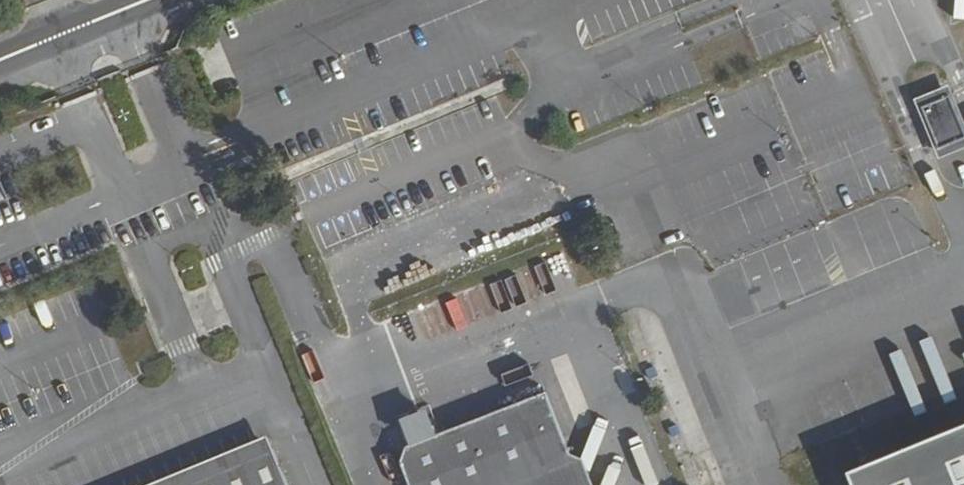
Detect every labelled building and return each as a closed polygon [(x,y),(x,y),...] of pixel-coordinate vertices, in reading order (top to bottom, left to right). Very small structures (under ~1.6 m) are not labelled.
[(962,134),(947,92),(918,103),(933,145),(962,134)] [(406,446),(398,464),(407,484),(592,484),(583,459),(568,451),(546,392),(406,446)] [(846,479),(848,484),(963,484),(963,429),(846,479)] [(271,451),(265,436),(147,484),(189,484),(271,451)] [(271,451),(189,484),(285,484),(271,451)]
